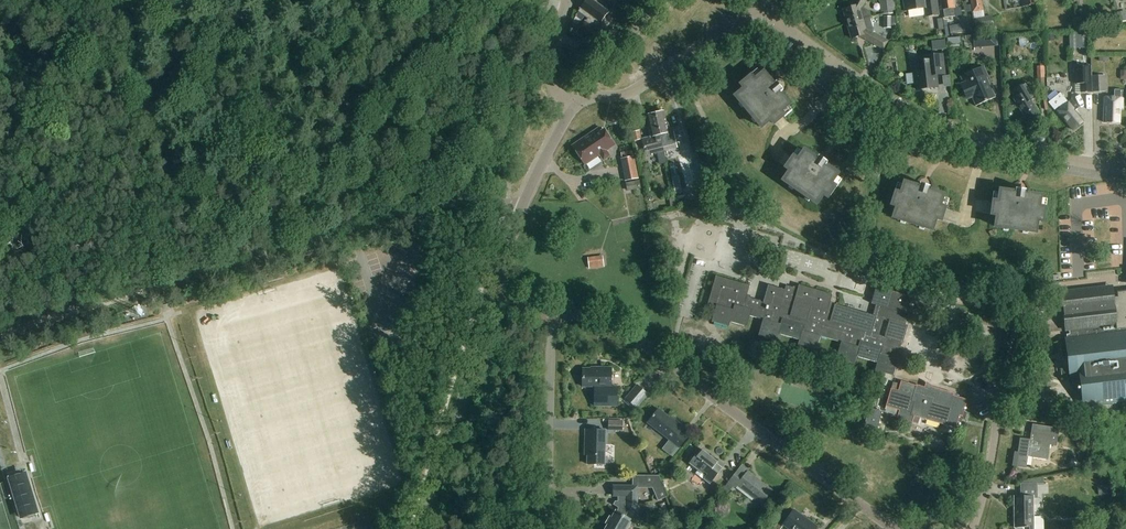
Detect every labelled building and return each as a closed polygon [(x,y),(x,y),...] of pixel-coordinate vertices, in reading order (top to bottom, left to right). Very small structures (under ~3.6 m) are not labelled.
[(599,26),(608,13),(590,0),(587,0),(578,12),(585,17),(588,19),(599,26)] [(613,0),(604,0),(603,2),(612,8),(616,2),(613,0)] [(847,25),(863,20),(871,18),(869,12),(862,8),(867,0),(856,0),(852,8),(843,10),(847,25)] [(881,13),(884,13),(884,15),(893,14),(892,0),(879,0),(881,13)] [(905,11),(925,8),(926,17),(939,15),(937,0),(904,0),(905,11)] [(944,10),(944,18),(955,17),(954,9),(955,9),(954,0),(939,0),(941,11),(944,10)] [(973,12),(983,10),(981,0),(971,0),(973,12)] [(992,17),(975,19),(977,32),(994,30),(992,17)] [(871,18),(863,20),(847,25),(851,39),(860,37),(875,45),(884,50),(889,42),(879,37),(873,33),(874,31),(871,18)] [(588,19),(578,32),(585,38),(584,39),(590,43),(591,42),(598,47),(608,33),(599,26),(588,19)] [(1069,47),(1090,47),(1090,30),(1069,30),(1069,47)] [(998,35),(973,37),(974,48),(999,47),(998,35)] [(925,57),(925,61),(914,63),(917,90),(938,88),(936,76),(945,75),(942,55),(925,57)] [(975,106),(976,107),(996,98),(996,97),(995,98),(986,78),(988,77),(984,67),(961,77),(964,84),(962,85),(968,99),(972,98),(976,106),(975,106)] [(1091,68),(1074,68),(1074,85),(1081,85),(1081,93),(1092,93),(1091,68)] [(741,85),(745,89),(736,97),(761,128),(771,120),(774,124),(784,116),(781,112),(790,104),(780,93),(783,90),(776,82),(774,85),(764,73),(755,81),(751,77),(741,85)] [(1104,76),(1092,77),(1092,93),(1105,93),(1104,76)] [(1037,98),(1028,83),(1012,92),(1016,98),(1014,99),(1027,121),(1038,114),(1031,101),(1037,98)] [(1114,90),(1114,98),(1104,98),(1104,123),(1120,123),(1120,109),(1122,109),(1123,91),(1114,90)] [(1068,103),(1060,93),(1048,103),(1055,111),(1059,107),(1061,109),(1058,111),(1073,131),(1084,122),(1075,111),(1078,108),(1072,100),(1068,103)] [(665,111),(656,113),(659,124),(661,135),(662,135),(665,151),(677,148),(674,132),(671,133),(669,124),(667,122),(665,111)] [(659,124),(656,113),(647,115),(650,126),(649,128),(651,138),(648,138),(642,140),(646,155),(652,154),(656,153),(665,151),(662,135),(661,135),(659,124)] [(611,157),(607,151),(615,145),(611,140),(611,139),(604,130),(601,132),(598,129),(572,147),(585,166),(600,156),(604,162),(611,157)] [(631,133),(633,141),(642,140),(640,131),(631,133)] [(794,158),(786,168),(790,171),(783,181),(816,204),(823,195),(827,198),(835,187),(831,184),(838,174),(826,166),(828,163),(819,157),(817,160),(805,151),(798,161),(794,158)] [(622,159),(621,159),(625,182),(639,179),(635,157),(633,157),(622,159)] [(683,179),(678,180),(681,194),(694,191),(689,170),(681,171),(683,179)] [(640,181),(626,184),(627,192),(641,189),(640,181)] [(905,183),(901,195),(896,193),(892,206),(897,207),(894,218),(932,231),(936,219),(941,221),(945,209),(940,207),(943,196),(929,191),(930,188),(920,184),(919,188),(905,183)] [(994,202),(992,215),(997,216),(996,228),(1036,233),(1037,221),(1043,222),(1044,209),(1039,208),(1041,197),(1026,195),(1026,191),(1016,189),(1015,193),(1001,191),(999,203),(994,202)] [(588,258),(589,269),(604,267),(603,256),(588,258)] [(875,370),(893,376),(898,359),(897,359),(902,343),(903,343),(908,326),(905,325),(913,297),(876,287),(872,304),(876,306),(873,316),(869,315),(850,309),(835,305),(835,306),(830,304),(833,295),(800,286),(798,290),(793,289),(794,288),(787,286),(786,290),(769,285),(764,302),(747,297),(750,286),(716,276),(708,305),(716,307),(711,322),(729,327),(730,322),(747,327),(750,316),(763,320),(758,336),(777,342),(779,335),(799,340),(797,348),(815,353),(820,337),(841,343),(836,359),(854,364),(856,357),(877,363),(875,370)] [(1062,298),(1065,321),(1065,326),(1069,325),(1069,326),(1069,331),(1070,335),(1067,335),(1067,339),(1067,341),(1068,347),(1072,379),(1073,388),(1083,387),(1085,407),(1125,403),(1125,291),(1117,292),(1117,297),(1113,298),(1112,292),(1062,298)] [(960,319),(994,329),(995,324),(961,314),(960,319)] [(612,368),(600,368),(600,369),(583,369),(583,388),(595,388),(595,407),(618,407),(618,387),(612,387),(612,368)] [(963,417),(967,401),(968,400),(953,396),(954,393),(931,387),(931,389),(916,385),(916,386),(901,381),(900,385),(899,391),(891,389),(886,409),(887,407),(899,411),(899,412),(897,419),(918,425),(920,418),(956,428),(960,416),(963,417)] [(893,383),(891,389),(899,391),(900,385),(893,383)] [(635,407),(648,394),(637,384),(625,398),(635,407)] [(671,455),(678,447),(680,449),(690,436),(683,430),(685,427),(676,420),(675,421),(660,409),(648,423),(670,441),(664,449),(671,455)] [(869,409),(864,429),(870,431),(876,433),(877,432),(878,426),(882,412),(876,410),(869,409)] [(609,422),(608,431),(623,431),(623,422),(609,422)] [(1047,459),(1049,444),(1056,445),(1058,429),(1032,425),(1031,434),(1034,434),(1033,441),(1021,439),(1016,466),(1026,467),(1028,456),(1047,459)] [(606,431),(586,430),(585,450),(588,450),(587,465),(605,465),(606,431)] [(701,449),(689,464),(698,471),(707,478),(705,481),(710,485),(725,466),(719,460),(717,462),(701,449)] [(8,473),(15,508),(24,506),(25,513),(35,511),(26,469),(8,473)] [(744,477),(738,471),(729,483),(736,488),(738,486),(761,505),(772,491),(748,472),(744,477)] [(658,478),(641,478),(640,487),(654,487),(660,499),(666,496),(658,478)] [(728,494),(733,487),(728,483),(723,490),(728,494)] [(1036,484),(1022,484),(1022,497),(1015,497),(1015,527),(1025,527),(1025,528),(1034,528),(1034,527),(1033,498),(1036,498),(1036,484)] [(1098,487),(1100,496),(1108,494),(1106,485),(1098,487)] [(638,487),(614,487),(614,497),(618,497),(618,502),(615,502),(615,506),(618,510),(617,513),(616,512),(606,528),(626,528),(630,521),(625,518),(628,513),(638,513),(638,487)] [(794,510),(783,525),(788,528),(816,528),(817,527),(794,510)] [(1103,527),(1121,523),(1118,510),(1100,515),(1103,527)]
